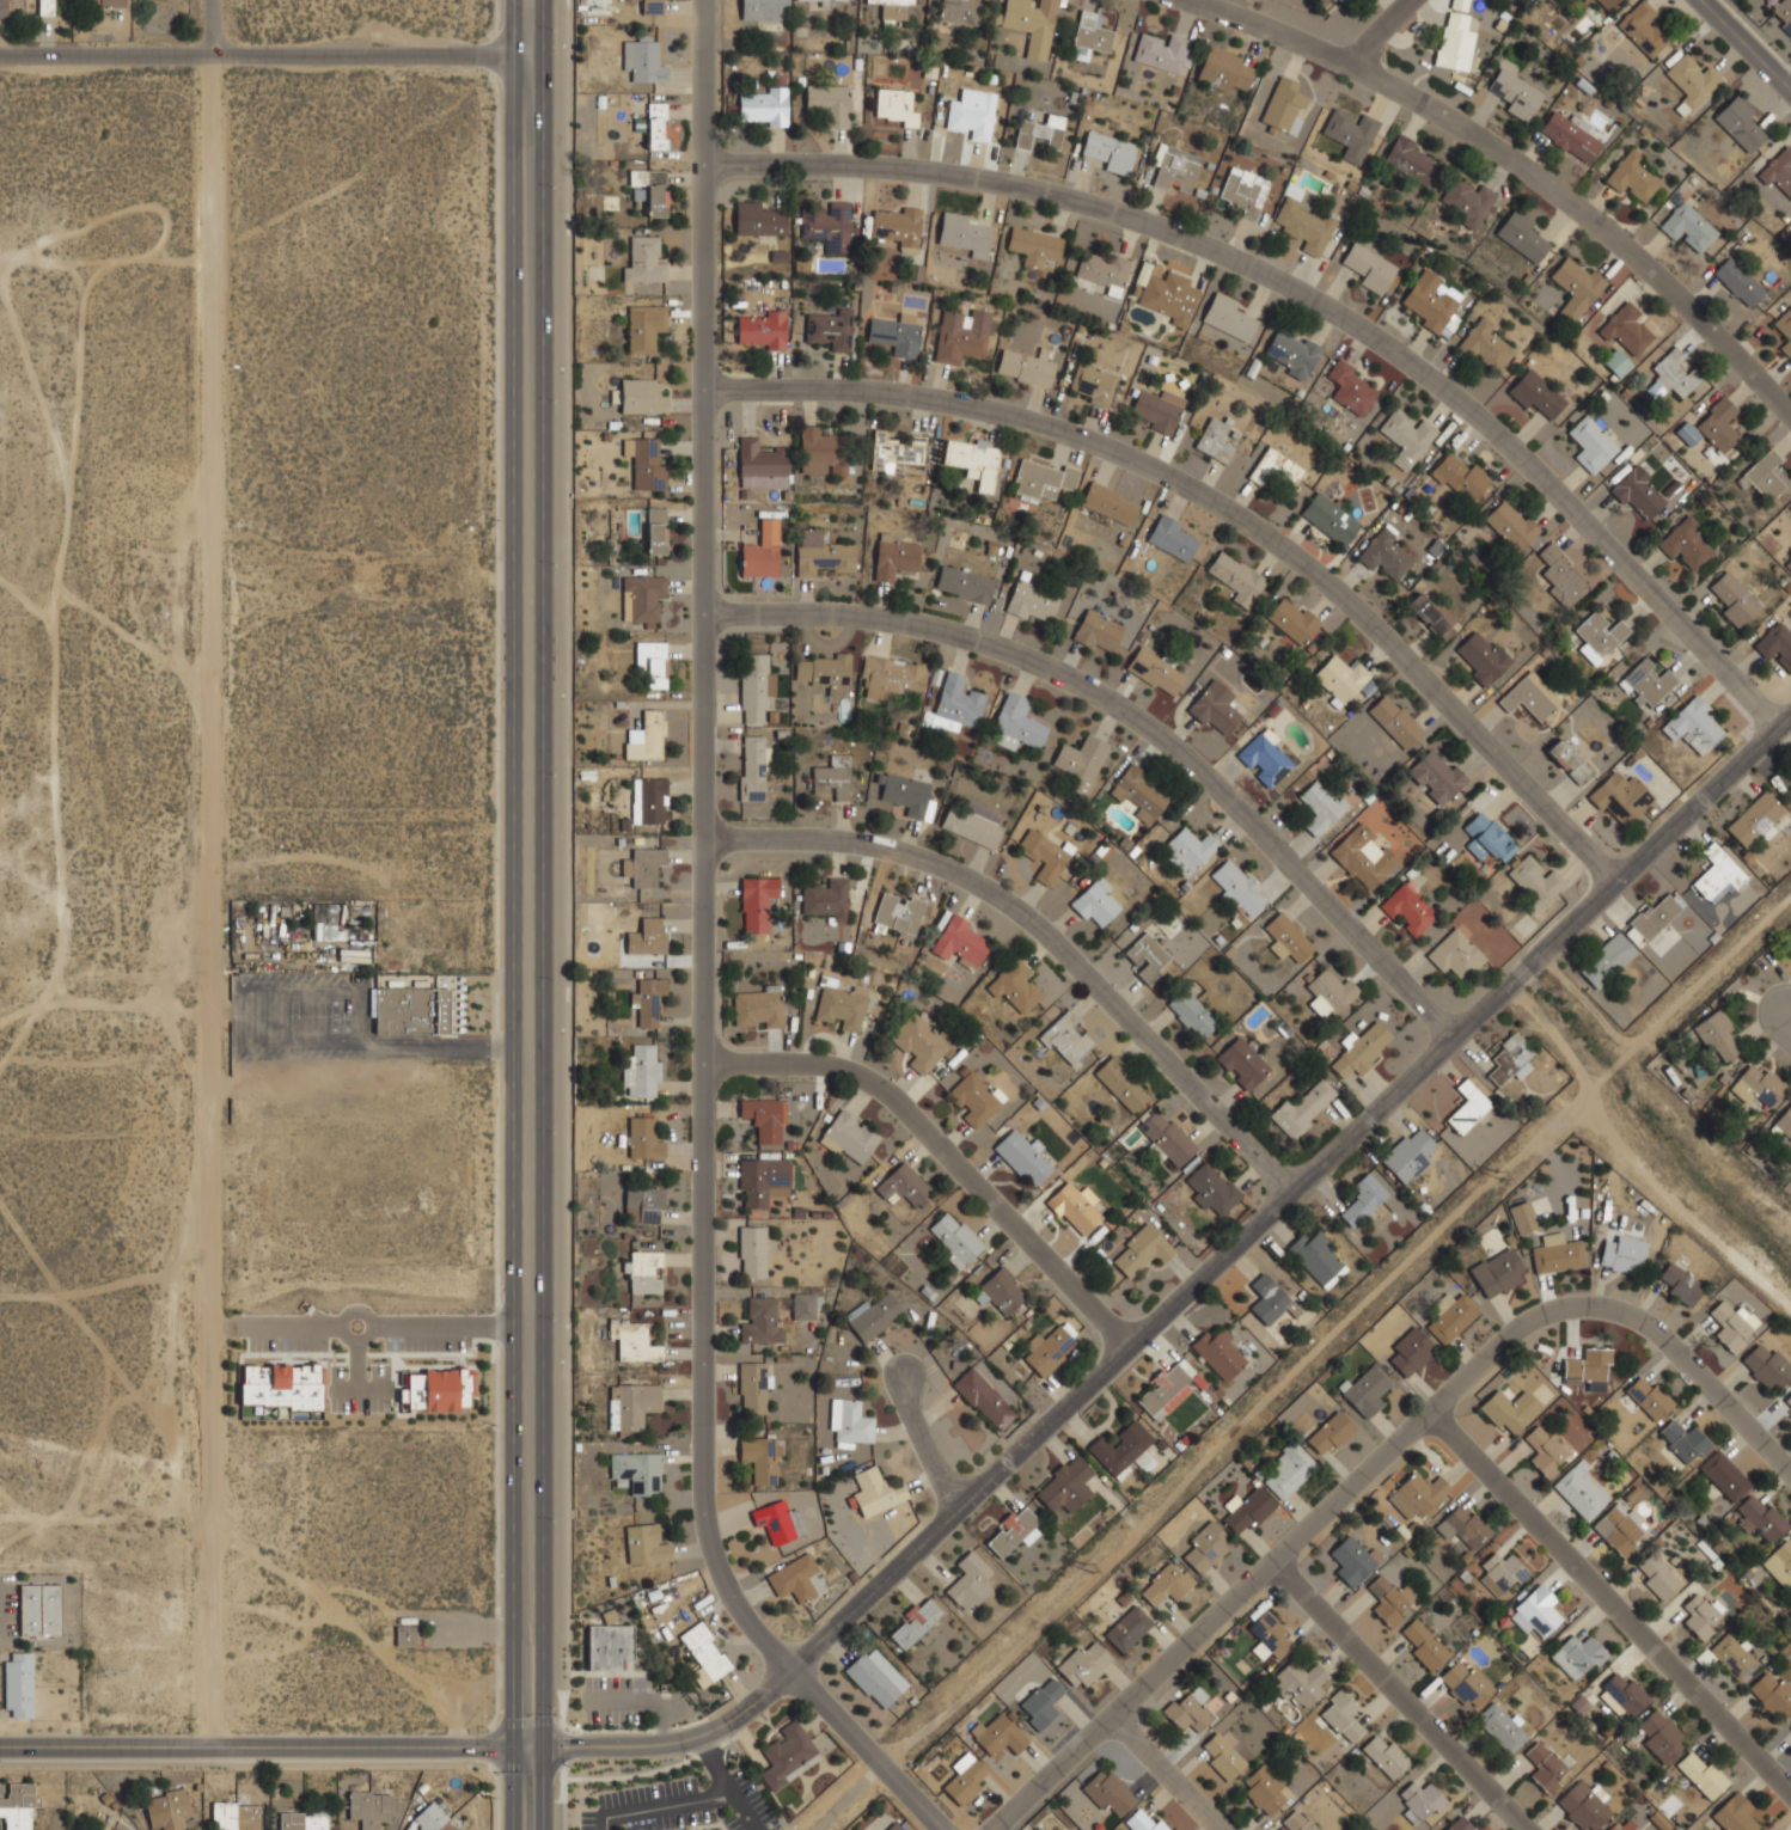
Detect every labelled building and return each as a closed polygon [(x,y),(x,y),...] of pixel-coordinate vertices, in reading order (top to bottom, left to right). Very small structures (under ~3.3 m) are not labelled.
[(53,0),(35,0),(35,14),(53,14),(53,0)] [(665,0),(640,0),(640,13),(665,14),(665,0)] [(787,20),(787,0),(741,0),(741,20),(787,20)] [(864,4),(878,4),(878,19),(911,20),(912,0),(865,0),(864,4)] [(978,2),(964,0),(941,0),(939,20),(976,25),(978,2)] [(1057,0),(1004,0),(998,26),(1027,32),(1021,57),(1044,61),(1057,0)] [(1471,0),(1446,0),(1435,65),(1467,71),(1474,31),(1466,29),(1471,0)] [(1607,11),(1618,0),(1596,0),(1607,11)] [(1650,59),(1668,41),(1649,23),(1657,13),(1644,0),(1639,0),(1614,24),(1650,59)] [(1766,12),(1790,37),(1790,36),(1790,0),(1778,0),(1766,12)] [(1113,30),(1100,26),(1102,14),(1080,8),(1069,55),(1087,59),(1089,48),(1107,53),(1113,30)] [(1187,43),(1139,31),(1132,61),(1180,74),(1187,43)] [(666,82),(666,60),(656,60),(656,36),(623,36),(623,71),(632,71),(632,82),(666,82)] [(1194,80),(1230,93),(1233,85),(1246,90),(1255,62),(1208,44),(1194,80)] [(1663,74),(1686,96),(1674,109),(1685,118),(1720,81),(1687,49),(1663,74)] [(1527,122),(1544,94),(1499,67),(1483,93),(1527,122)] [(1300,82),(1278,74),(1259,121),(1294,135),(1308,100),(1295,96),(1300,82)] [(805,110),(826,110),(826,128),(849,128),(849,84),(805,84),(805,110)] [(787,87),(739,87),(739,124),(787,124),(787,87)] [(989,142),(996,92),(961,87),(960,100),(948,99),(945,126),(966,129),(964,139),(989,142)] [(886,116),(886,127),(916,127),(916,88),(875,88),(875,116),(886,116)] [(1756,127),(1762,121),(1735,93),(1711,117),(1748,154),(1766,136),(1756,127)] [(646,102),(646,149),(667,149),(667,102),(646,102)] [(1553,106),(1536,134),(1587,166),(1604,139),(1553,106)] [(1358,165),(1379,122),(1358,112),(1355,118),(1332,108),(1320,133),(1343,143),(1338,155),(1358,165)] [(1014,147),(1058,154),(1064,116),(1046,114),(1044,124),(1017,121),(1014,147)] [(1135,142),(1086,130),(1080,153),(1106,159),(1102,170),(1126,176),(1135,142)] [(1436,163),(1424,157),(1428,149),(1398,133),(1380,163),(1423,186),(1436,163)] [(1148,182),(1187,196),(1200,157),(1162,143),(1148,182)] [(1790,204),(1790,203),(1790,150),(1785,143),(1758,171),(1790,204)] [(1603,175),(1636,208),(1665,180),(1633,147),(1603,175)] [(666,170),(630,170),(630,198),(644,198),(644,218),(666,218),(666,170)] [(1253,218),(1264,184),(1227,172),(1216,206),(1253,218)] [(1497,194),(1478,183),(1473,190),(1453,178),(1437,204),(1475,228),(1497,194)] [(1297,249),(1320,258),(1335,220),(1297,204),(1304,189),(1286,182),(1271,222),(1302,235),(1297,249)] [(1682,237),(1700,252),(1719,232),(1681,198),(1657,226),(1676,243),(1682,237)] [(786,235),(786,213),(759,213),(759,201),(734,201),(734,235),(786,235)] [(800,238),(824,238),(824,251),(852,251),(852,201),(826,201),(826,210),(799,212),(800,238)] [(917,253),(922,209),(873,204),(869,238),(897,240),(895,252),(917,253)] [(1535,221),(1511,206),(1493,235),(1536,263),(1549,244),(1529,231),(1535,221)] [(980,216),(941,210),(937,245),(988,252),(991,229),(979,227),(980,216)] [(1005,250),(1021,252),(1020,265),(1043,269),(1045,258),(1059,261),(1064,234),(1009,226),(1005,250)] [(658,259),(658,235),(631,235),(631,264),(622,264),(622,282),(665,282),(665,259),(658,259)] [(1380,295),(1398,267),(1352,240),(1341,259),(1363,273),(1357,282),(1380,295)] [(1548,277),(1570,292),(1557,312),(1576,325),(1607,280),(1566,252),(1548,277)] [(1130,258),(1107,253),(1106,261),(1080,255),(1074,281),(1123,292),(1130,258)] [(1747,308),(1765,290),(1729,255),(1711,273),(1747,308)] [(1186,329),(1203,282),(1143,261),(1135,284),(1142,287),(1137,302),(1172,317),(1170,323),(1186,329)] [(1437,335),(1466,294),(1424,265),(1395,306),(1437,335)] [(1200,324),(1248,342),(1259,311),(1211,293),(1200,324)] [(1596,330),(1614,348),(1601,362),(1619,378),(1634,361),(1632,360),(1658,331),(1624,300),(1596,330)] [(666,329),(666,305),(626,305),(626,354),(654,354),(654,329),(666,329)] [(1789,341),(1779,349),(1790,362),(1790,305),(1772,323),(1789,341)] [(830,314),(806,313),(805,341),(829,342),(827,351),(850,353),(852,307),(830,306),(830,314)] [(984,357),(990,314),(941,307),(933,362),(956,366),(959,354),(984,357)] [(786,312),(738,312),(738,347),(786,347),(786,312)] [(869,318),(867,341),(893,344),(891,356),(917,359),(922,317),(898,314),(898,320),(869,318)] [(1456,343),(1491,374),(1515,348),(1481,317),(1456,343)] [(1260,360),(1306,380),(1321,345),(1276,325),(1260,360)] [(1001,349),(995,375),(1049,387),(1057,350),(1038,347),(1035,356),(1001,349)] [(1703,377),(1673,347),(1646,372),(1677,403),(1703,377)] [(1066,394),(1107,408),(1118,371),(1077,357),(1066,394)] [(1328,397),(1361,417),(1381,387),(1337,359),(1324,378),(1335,385),(1328,397)] [(1505,392),(1527,411),(1533,405),(1551,421),(1569,402),(1528,366),(1505,392)] [(666,414),(666,391),(656,391),(656,379),(617,379),(617,402),(619,402),(619,414),(666,414)] [(1170,435),(1184,398),(1161,390),(1159,397),(1138,388),(1126,418),(1170,435)] [(1741,414),(1723,394),(1692,424),(1712,445),(1703,453),(1712,463),(1742,434),(1731,422),(1741,414)] [(1413,423),(1392,408),(1375,432),(1396,447),(1388,459),(1407,473),(1438,430),(1418,417),(1413,423)] [(1582,447),(1572,457),(1591,476),(1621,446),(1587,411),(1566,432),(1582,447)] [(1193,448),(1225,464),(1235,443),(1224,439),(1229,427),(1209,416),(1193,448)] [(1701,436),(1687,420),(1675,431),(1689,447),(1701,436)] [(799,475),(842,475),(842,427),(799,427),(799,475)] [(891,461),(923,464),(924,435),(873,432),(869,470),(890,471),(891,461)] [(738,488),(787,488),(787,448),(762,448),(762,436),(738,436),(738,488)] [(942,464),(966,467),(965,476),(977,478),(978,466),(996,469),(1000,443),(946,436),(942,464)] [(665,463),(656,461),(656,437),(631,437),(631,489),(664,490),(665,463)] [(1247,478),(1265,489),(1272,478),(1292,490),(1306,469),(1267,445),(1247,478)] [(1429,471),(1462,504),(1487,481),(1454,446),(1429,471)] [(1779,459),(1771,448),(1740,475),(1765,503),(1787,484),(1771,465),(1779,459)] [(1072,491),(1077,472),(1021,455),(1010,492),(1038,501),(1040,495),(1053,500),(1057,488),(1072,491)] [(1609,488),(1642,524),(1668,500),(1636,464),(1609,488)] [(1089,481),(1078,507),(1131,526),(1141,501),(1089,481)] [(1361,524),(1316,490),(1298,514),(1343,547),(1361,524)] [(1481,519),(1515,553),(1540,531),(1506,495),(1481,519)] [(646,555),(666,555),(666,507),(646,507),(646,555)] [(1656,544),(1676,564),(1683,557),(1695,569),(1714,551),(1697,534),(1703,528),(1686,513),(1656,544)] [(1145,544),(1190,561),(1200,531),(1156,514),(1145,544)] [(777,518),(754,518),(754,543),(738,543),(738,576),(777,576),(777,518)] [(1394,585),(1414,558),(1395,544),(1401,535),(1382,522),(1357,557),(1394,585)] [(820,528),(796,528),(795,576),(819,577),(819,567),(855,568),(855,543),(820,541),(820,528)] [(895,581),(895,571),(917,571),(917,543),(894,543),(894,533),(875,533),(875,581),(895,581)] [(1547,588),(1564,606),(1587,585),(1549,543),(1536,553),(1546,564),(1539,571),(1551,585),(1547,588)] [(1248,610),(1267,577),(1218,549),(1205,570),(1234,588),(1228,598),(1248,610)] [(933,590),(988,605),(995,579),(940,564),(933,590)] [(1719,612),(1737,630),(1762,605),(1725,569),(1706,587),(1725,606),(1719,612)] [(656,606),(664,606),(664,575),(622,575),(622,624),(656,624),(656,606)] [(1055,594),(1013,582),(1004,614),(1026,619),(1027,614),(1047,619),(1055,594)] [(1442,604),(1435,610),(1419,592),(1407,604),(1438,638),(1457,621),(1442,604)] [(1265,614),(1298,648),(1320,628),(1285,593),(1265,614)] [(1071,639),(1108,656),(1123,624),(1084,607),(1071,639)] [(1631,631),(1619,619),(1612,628),(1594,608),(1575,629),(1583,638),(1575,647),(1594,666),(1631,631)] [(1775,655),(1790,673),(1790,634),(1778,619),(1752,644),(1767,662),(1775,655)] [(1511,662),(1478,626),(1450,653),(1485,688),(1511,662)] [(666,688),(666,642),(635,642),(635,673),(644,673),(644,688),(666,688)] [(1186,672),(1137,645),(1124,669),(1173,697),(1186,672)] [(1351,656),(1345,663),(1332,653),(1310,678),(1341,704),(1357,687),(1365,696),(1379,679),(1351,656)] [(740,723),(763,723),(763,710),(774,710),(774,666),(768,666),(768,654),(740,654),(740,723)] [(867,685),(866,697),(884,699),(885,690),(921,694),(925,662),(862,654),(858,684),(867,685)] [(849,696),(850,656),(795,656),(794,683),(824,684),(823,696),(849,696)] [(1658,674),(1642,657),(1616,683),(1645,711),(1677,679),(1665,668),(1658,674)] [(1496,700),(1506,712),(1516,703),(1539,726),(1563,703),(1529,668),(1496,700)] [(979,728),(986,692),(962,687),(965,674),(945,669),(934,716),(923,714),(921,724),(958,733),(959,723),(979,728)] [(1242,716),(1228,704),(1235,697),(1214,677),(1185,708),(1220,740),(1242,716)] [(1038,749),(1049,724),(1025,715),(1031,699),(1005,690),(990,730),(1038,749)] [(1425,733),(1387,691),(1365,710),(1405,752),(1425,733)] [(1682,737),(1700,755),(1722,735),(1713,727),(1719,720),(1694,693),(1659,727),(1676,743),(1682,737)] [(624,759),(664,759),(665,709),(640,709),(640,730),(624,730),(624,759)] [(1294,764),(1259,730),(1234,755),(1269,790),(1294,764)] [(1108,742),(1082,732),(1075,749),(1060,742),(1049,769),(1089,787),(1108,742)] [(739,801),(768,800),(766,734),(739,735),(739,801)] [(1545,752),(1578,785),(1591,771),(1558,737),(1545,752)] [(1405,773),(1442,807),(1468,779),(1432,745),(1405,773)] [(850,753),(826,753),(826,766),(812,766),(812,790),(827,790),(827,801),(850,801),(850,753)] [(1148,825),(1170,794),(1129,764),(1106,794),(1148,825)] [(1587,794),(1621,831),(1655,800),(1630,773),(1621,781),(1613,770),(1587,794)] [(879,800),(905,804),(903,816),(929,821),(934,796),(927,795),(929,782),(884,772),(879,800)] [(1315,839),(1347,807),(1318,776),(1295,798),(1312,815),(1302,826),(1315,839)] [(666,777),(632,777),(632,824),(666,824),(666,777)] [(1743,849),(1754,838),(1759,844),(1790,815),(1765,789),(1724,827),(1743,849)] [(939,828),(994,849),(1002,826),(995,824),(998,812),(965,800),(961,809),(948,804),(939,828)] [(1461,827),(1472,838),(1463,845),(1479,859),(1487,851),(1500,864),(1518,846),(1480,809),(1461,827)] [(1327,852),(1368,894),(1401,861),(1359,820),(1327,852)] [(1165,843),(1172,851),(1165,858),(1185,879),(1220,844),(1209,833),(1200,841),(1184,825),(1165,843)] [(1047,887),(1070,853),(1029,826),(1015,846),(1041,864),(1033,877),(1047,887)] [(1688,881),(1711,907),(1746,877),(1713,839),(1698,853),(1707,864),(1688,881)] [(631,887),(654,887),(655,863),(664,864),(664,849),(632,847),(631,861),(622,861),(622,875),(631,875),(631,887)] [(1564,885),(1528,850),(1506,873),(1528,893),(1520,901),(1534,916),(1564,885)] [(1206,877),(1247,919),(1270,898),(1228,856),(1206,877)] [(1069,904),(1095,931),(1125,902),(1098,875),(1069,904)] [(846,917),(848,876),(825,876),(825,886),(801,886),(801,916),(846,917)] [(777,877),(740,877),(740,934),(765,934),(765,901),(777,901),(777,877)] [(1379,905),(1413,940),(1439,913),(1405,879),(1379,905)] [(1624,928),(1643,947),(1683,905),(1664,887),(1624,928)] [(912,940),(924,901),(882,889),(870,928),(912,940)] [(1282,960),(1291,954),(1296,962),(1312,951),(1284,910),(1259,926),(1282,960)] [(949,914),(930,950),(952,963),(956,955),(977,967),(992,938),(949,914)] [(665,916),(640,916),(640,930),(625,930),(625,954),(665,954),(665,916)] [(1463,980),(1486,959),(1455,926),(1424,955),(1445,977),(1454,969),(1463,980)] [(1124,951),(1141,968),(1136,973),(1145,984),(1172,959),(1144,931),(1124,951)] [(1636,951),(1615,931),(1576,969),(1597,990),(1636,951)] [(1020,1017),(1041,997),(1025,979),(1033,973),(1017,956),(988,983),(1020,1017)] [(1359,991),(1346,978),(1339,985),(1322,968),(1304,985),(1314,994),(1306,1002),(1320,1017),(1330,1009),(1334,1015),(1359,991)] [(634,991),(632,1028),(655,1028),(655,994),(665,994),(666,978),(635,978),(635,991),(634,991)] [(866,991),(820,984),(814,1021),(839,1024),(838,1032),(858,1035),(866,991)] [(1165,1005),(1200,1041),(1218,1022),(1182,986),(1165,1005)] [(450,987),(374,987),(374,1034),(450,1034),(450,987)] [(781,987),(733,987),(733,1028),(782,1027),(781,987)] [(1718,1066),(1738,1053),(1731,1040),(1738,1035),(1720,1008),(1692,1026),(1718,1066)] [(923,1075),(950,1045),(913,1010),(886,1040),(923,1075)] [(1095,1042),(1066,1010),(1039,1034),(1068,1066),(1095,1042)] [(1359,1077),(1394,1038),(1375,1021),(1358,1039),(1350,1032),(1340,1042),(1346,1047),(1328,1066),(1343,1078),(1351,1069),(1359,1077)] [(1498,1088),(1533,1051),(1512,1032),(1487,1057),(1497,1066),(1487,1076),(1498,1088)] [(1247,1093),(1271,1069),(1237,1035),(1214,1059),(1247,1093)] [(634,1055),(622,1055),(622,1097),(658,1097),(658,1043),(634,1043),(634,1055)] [(1150,1095),(1111,1054),(1092,1073),(1131,1113),(1150,1095)] [(1786,1085),(1752,1059),(1728,1090),(1747,1104),(1754,1095),(1769,1107),(1786,1085)] [(942,1097),(974,1130),(1004,1101),(971,1067),(942,1097)] [(1460,1136),(1492,1103),(1465,1077),(1454,1089),(1465,1098),(1443,1120),(1460,1136)] [(1285,1098),(1267,1115),(1290,1139),(1337,1095),(1321,1078),(1292,1106),(1285,1098)] [(781,1143),(781,1098),(739,1098),(739,1118),(752,1118),(752,1143),(781,1143)] [(1771,1124),(1790,1142),(1790,1101),(1771,1124)] [(1198,1149),(1157,1106),(1137,1126),(1151,1142),(1145,1147),(1162,1164),(1169,1157),(1178,1167),(1198,1149)] [(817,1139),(856,1169),(881,1137),(842,1107),(817,1139)] [(664,1157),(664,1138),(653,1138),(653,1116),(626,1116),(626,1157),(664,1157)] [(1379,1159),(1405,1186),(1432,1158),(1426,1152),(1435,1143),(1416,1122),(1379,1159)] [(1032,1188),(1051,1169),(1035,1152),(1039,1149),(1015,1125),(992,1147),(1032,1188)] [(768,1195),(791,1195),(791,1158),(739,1158),(739,1207),(768,1207),(768,1195)] [(1186,1179),(1196,1187),(1190,1193),(1217,1220),(1243,1194),(1206,1158),(1186,1179)] [(900,1195),(915,1211),(933,1193),(903,1161),(874,1187),(890,1205),(900,1195)] [(1356,1196),(1338,1213),(1351,1229),(1388,1194),(1367,1171),(1349,1188),(1356,1196)] [(1078,1238),(1105,1213),(1069,1177),(1044,1202),(1078,1238)] [(624,1186),(624,1224),(664,1224),(664,1186),(624,1186)] [(1517,1236),(1539,1228),(1527,1199),(1506,1207),(1517,1236)] [(924,1232),(960,1268),(984,1245),(948,1210),(924,1232)] [(1159,1266),(1174,1251),(1147,1222),(1107,1257),(1126,1278),(1150,1257),(1159,1266)] [(738,1226),(738,1278),(765,1278),(765,1226),(738,1226)] [(1540,1235),(1541,1248),(1532,1249),(1534,1273),(1587,1267),(1584,1241),(1567,1242),(1566,1231),(1540,1235)] [(1285,1249),(1321,1287),(1347,1263),(1318,1232),(1309,1240),(1302,1232),(1285,1249)] [(1630,1272),(1631,1262),(1645,1265),(1648,1240),(1616,1236),(1614,1244),(1602,1242),(1599,1267),(1630,1272)] [(1486,1300),(1528,1278),(1510,1245),(1468,1268),(1486,1300)] [(629,1273),(629,1292),(660,1292),(660,1251),(630,1251),(630,1261),(623,1261),(623,1273),(629,1273)] [(1652,1283),(1691,1308),(1705,1285),(1668,1260),(1652,1283)] [(982,1304),(988,1298),(1005,1316),(1028,1293),(1000,1265),(971,1293),(982,1304)] [(1247,1306),(1280,1341),(1306,1317),(1263,1272),(1246,1287),(1257,1298),(1247,1306)] [(844,1320),(863,1344),(903,1311),(884,1287),(844,1320)] [(791,1320),(815,1320),(815,1292),(791,1292),(791,1320)] [(1480,1311),(1462,1292),(1453,1300),(1445,1293),(1434,1304),(1441,1312),(1425,1327),(1443,1346),(1480,1311)] [(1755,1335),(1750,1329),(1756,1323),(1730,1295),(1710,1315),(1720,1327),(1712,1335),(1732,1355),(1755,1335)] [(739,1342),(778,1342),(778,1296),(750,1296),(750,1320),(739,1320),(739,1342)] [(661,1346),(647,1346),(647,1321),(609,1321),(609,1339),(618,1339),(618,1361),(661,1361),(661,1346)] [(1059,1324),(1044,1340),(1038,1335),(1019,1354),(1044,1378),(1078,1342),(1059,1324)] [(1398,1353),(1389,1361),(1407,1379),(1434,1353),(1426,1347),(1431,1342),(1413,1324),(1392,1346),(1398,1353)] [(1224,1383),(1251,1359),(1222,1329),(1214,1338),(1206,1329),(1188,1345),(1224,1383)] [(1772,1395),(1790,1375),(1790,1365),(1772,1346),(1766,1353),(1755,1344),(1737,1361),(1772,1395)] [(1587,1391),(1608,1391),(1609,1347),(1583,1347),(1583,1359),(1563,1358),(1563,1378),(1588,1379),(1587,1391)] [(1133,1398),(1156,1422),(1193,1387),(1186,1379),(1194,1372),(1178,1355),(1133,1398)] [(1365,1420),(1386,1400),(1379,1393),(1388,1382),(1368,1361),(1338,1391),(1365,1420)] [(771,1388),(771,1363),(738,1363),(738,1414),(764,1414),(764,1388),(771,1388)] [(323,1409),(323,1364),(240,1364),(240,1409),(323,1409)] [(952,1383),(990,1430),(1011,1413),(972,1365),(952,1383)] [(470,1369),(407,1370),(407,1388),(399,1388),(399,1410),(471,1410),(470,1369)] [(1655,1422),(1675,1403),(1643,1371),(1624,1391),(1655,1422)] [(660,1383),(610,1383),(610,1436),(644,1436),(644,1412),(660,1412),(660,1383)] [(1544,1406),(1523,1385),(1508,1401),(1496,1388),(1477,1407),(1508,1439),(1544,1406)] [(1780,1403),(1787,1409),(1784,1413),(1790,1420),(1790,1393),(1780,1403)] [(872,1442),(872,1414),(861,1414),(861,1398),(830,1398),(830,1442),(872,1442)] [(1306,1440),(1325,1459),(1357,1427),(1337,1408),(1306,1440)] [(1086,1449),(1117,1481),(1135,1463),(1143,1471),(1155,1459),(1145,1450),(1156,1439),(1133,1418),(1108,1442),(1100,1433),(1086,1449)] [(1656,1434),(1689,1468),(1712,1445),(1689,1422),(1682,1430),(1671,1419),(1656,1434)] [(1528,1459),(1546,1480),(1571,1456),(1539,1422),(1522,1438),(1536,1452),(1528,1459)] [(738,1436),(738,1459),(751,1459),(751,1485),(778,1485),(778,1436),(738,1436)] [(1280,1501),(1318,1465),(1292,1440),(1273,1461),(1279,1467),(1263,1482),(1280,1501)] [(1697,1467),(1731,1504),(1753,1485),(1718,1448),(1697,1467)] [(1052,1513),(1060,1504),(1070,1513),(1093,1491),(1083,1481),(1094,1471),(1074,1451),(1032,1493),(1052,1513)] [(659,1452),(609,1452),(609,1486),(634,1486),(634,1497),(659,1497),(659,1452)] [(861,1518),(907,1498),(901,1483),(888,1488),(878,1463),(854,1473),(860,1486),(850,1491),(861,1518)] [(1422,1518),(1449,1488),(1438,1477),(1430,1486),(1412,1469),(1386,1498),(1407,1518),(1414,1511),(1422,1518)] [(1583,1470),(1577,1477),(1567,1469),(1551,1486),(1587,1522),(1610,1498),(1583,1470)] [(1235,1534),(1243,1525),(1251,1531),(1277,1505),(1259,1486),(1242,1502),(1234,1494),(1223,1506),(1229,1512),(1222,1520),(1235,1534)] [(1736,1523),(1746,1534),(1755,1525),(1771,1542),(1789,1526),(1755,1489),(1736,1507),(1743,1516),(1736,1523)] [(1590,1526),(1621,1557),(1650,1530),(1619,1498),(1590,1526)] [(748,1510),(754,1528),(765,1524),(771,1546),(805,1535),(796,1508),(786,1512),(782,1499),(748,1510)] [(1000,1559),(1020,1538),(1026,1546),(1038,1532),(1032,1528),(1039,1520),(1021,1502),(983,1541),(1000,1559)] [(1448,1541),(1456,1532),(1475,1551),(1494,1532),(1469,1507),(1463,1512),(1456,1505),(1434,1526),(1448,1541)] [(626,1563),(671,1562),(670,1536),(658,1536),(658,1523),(625,1524),(626,1563)] [(1179,1554),(1200,1577),(1231,1546),(1209,1524),(1179,1554)] [(1383,1559),(1371,1546),(1363,1553),(1346,1535),(1330,1550),(1339,1561),(1331,1568),(1351,1590),(1383,1559)] [(1784,1538),(1760,1565),(1790,1594),(1790,1545),(1784,1538)] [(943,1592),(966,1614),(991,1589),(984,1580),(992,1572),(970,1549),(954,1566),(962,1574),(943,1592)] [(764,1574),(776,1599),(789,1592),(795,1605),(827,1589),(808,1551),(764,1574)] [(1478,1567),(1500,1591),(1508,1584),(1514,1590),(1529,1573),(1509,1553),(1502,1560),(1492,1551),(1478,1567)] [(1632,1568),(1662,1603),(1682,1586),(1652,1551),(1632,1568)] [(1175,1571),(1167,1562),(1137,1592),(1153,1606),(1166,1595),(1174,1603),(1196,1581),(1180,1566),(1175,1571)] [(1406,1584),(1398,1592),(1380,1573),(1365,1587),(1377,1599),(1369,1608),(1390,1630),(1422,1601),(1406,1584)] [(1560,1603),(1539,1581),(1506,1615),(1527,1635),(1535,1628),(1545,1638),(1561,1621),(1552,1611),(1560,1603)] [(18,1636),(59,1636),(59,1584),(18,1584),(18,1636)] [(1681,1608),(1689,1614),(1681,1624),(1703,1642),(1725,1615),(1697,1590),(1681,1608)] [(942,1614),(924,1596),(886,1634),(904,1652),(942,1614)] [(1102,1634),(1121,1654),(1153,1623),(1133,1604),(1102,1634)] [(1247,1627),(1258,1639),(1248,1647),(1260,1660),(1270,1651),(1278,1659),(1296,1642),(1265,1610),(1247,1627)] [(621,1670),(621,1659),(632,1659),(632,1624),(615,1624),(615,1612),(603,1612),(603,1624),(587,1624),(587,1670),(621,1670)] [(1431,1672),(1450,1653),(1413,1616),(1394,1635),(1431,1672)] [(678,1634),(699,1670),(691,1675),(699,1688),(732,1669),(703,1620),(678,1634)] [(395,1645),(415,1645),(415,1626),(395,1626),(395,1645)] [(1760,1663),(1728,1630),(1706,1651),(1738,1684),(1760,1663)] [(1607,1655),(1588,1635),(1578,1644),(1570,1635),(1548,1655),(1577,1684),(1607,1655)] [(1072,1685),(1077,1679),(1084,1687),(1113,1659),(1095,1642),(1084,1653),(1077,1646),(1056,1669),(1072,1685)] [(844,1672),(881,1710),(907,1685),(869,1647),(844,1672)] [(2,1718),(32,1718),(32,1651),(2,1651),(2,1718)] [(1436,1679),(1469,1712),(1492,1687),(1460,1655),(1436,1679)] [(1275,1676),(1278,1679),(1272,1687),(1285,1700),(1288,1697),(1296,1707),(1301,1703),(1306,1708),(1325,1690),(1318,1682),(1326,1675),(1316,1663),(1307,1672),(1292,1658),(1275,1676)] [(1616,1701),(1632,1718),(1651,1699),(1622,1669),(1596,1693),(1610,1708),(1616,1701)] [(1780,1675),(1773,1682),(1765,1672),(1746,1689),(1778,1724),(1790,1712),(1790,1686),(1780,1675)] [(1052,1702),(1063,1691),(1049,1676),(1015,1708),(1038,1731),(1060,1709),(1052,1702)] [(1196,1732),(1212,1716),(1203,1706),(1210,1700),(1194,1682),(1161,1712),(1179,1732),(1187,1724),(1196,1732)] [(1349,1743),(1363,1728),(1352,1719),(1359,1712),(1339,1690),(1316,1712),(1349,1743)] [(1529,1736),(1493,1700),(1472,1720),(1508,1756),(1529,1736)] [(1663,1765),(1689,1739),(1656,1706),(1638,1724),(1646,1733),(1639,1740),(1663,1765)] [(1014,1754),(1029,1738),(1001,1707),(971,1736),(992,1758),(1005,1745),(1014,1754)] [(780,1737),(759,1750),(769,1765),(758,1771),(769,1791),(820,1758),(795,1718),(776,1730),(780,1737)] [(1389,1780),(1410,1763),(1380,1730),(1361,1748),(1389,1780)] [(1228,1783),(1248,1763),(1216,1731),(1196,1751),(1228,1783)] [(1522,1755),(1535,1768),(1528,1775),(1548,1797),(1572,1773),(1538,1738),(1522,1755)] [(1709,1803),(1729,1783),(1694,1746),(1674,1765),(1709,1803)] [(942,1788),(959,1806),(990,1776),(965,1752),(952,1767),(958,1773),(942,1788)] [(1266,1818),(1292,1794),(1263,1762),(1245,1779),(1252,1787),(1243,1794),(1266,1818)] [(1137,1799),(1105,1764),(1081,1786),(1113,1822),(1137,1799)] [(1582,1829),(1594,1829),(1612,1812),(1578,1779),(1554,1803),(1582,1829)] [(1398,1792),(1406,1803),(1399,1807),(1413,1828),(1445,1805),(1429,1781),(1417,1789),(1412,1782),(1398,1792)] [(7,1783),(7,1797),(0,1797),(0,1818),(5,1818),(5,1829),(32,1829),(32,1782),(7,1783)] [(161,1828),(162,1829),(184,1829),(182,1823),(192,1820),(184,1787),(143,1797),(151,1829),(161,1828)] [(1736,1789),(1710,1816),(1723,1829),(1754,1829),(1756,1828),(1748,1819),(1758,1811),(1736,1789)] [(379,1823),(390,1823),(391,1793),(348,1793),(348,1820),(360,1820),(360,1829),(378,1829),(379,1823)] [(434,1800),(411,1818),(421,1829),(419,1829),(457,1829),(434,1800)] [(259,1804),(212,1803),(212,1826),(225,1826),(225,1829),(258,1829),(259,1804)] [(1139,1806),(1124,1822),(1132,1829),(1169,1829),(1150,1811),(1147,1813),(1139,1806)] [(1296,1807),(1280,1823),(1288,1829),(1320,1829),(1296,1807)] [(277,1812),(277,1829),(328,1829),(328,1812),(277,1812)] [(1459,1814),(1443,1829),(1474,1829),(1459,1814)] [(1625,1816),(1609,1829),(1639,1829),(1625,1816)] [(101,1821),(97,1829),(121,1829),(101,1821)] [(893,1822),(884,1829),(901,1829),(893,1822)]
